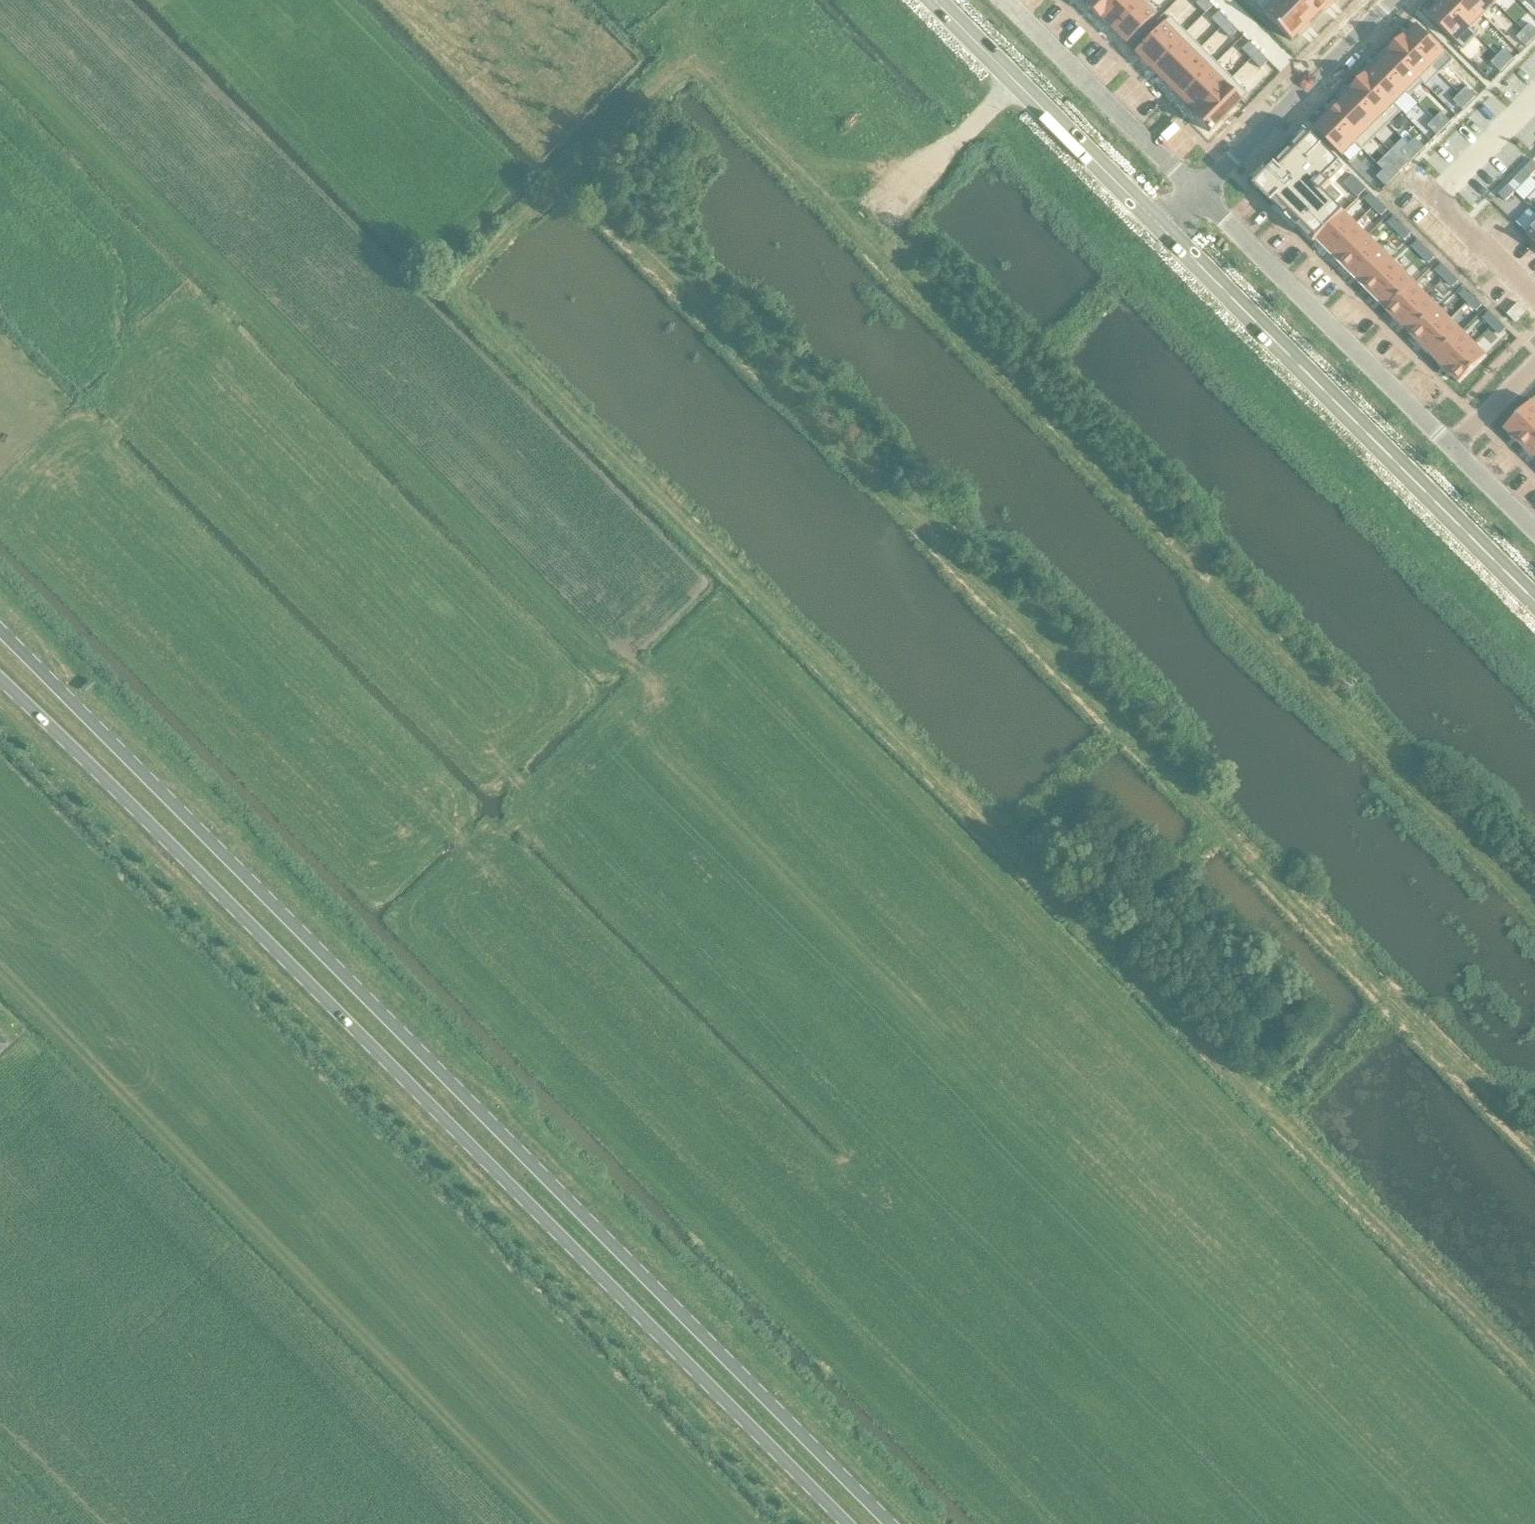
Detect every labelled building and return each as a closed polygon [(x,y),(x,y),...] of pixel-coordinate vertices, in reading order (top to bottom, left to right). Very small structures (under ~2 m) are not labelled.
[(1085,6),(1098,19),(1117,0),(1092,0),(1085,6)] [(1098,19),(1099,20),(1100,19),(1112,31),(1143,0),(1117,0),(1098,19)] [(1112,31),(1125,44),(1157,13),(1144,0),(1143,0),(1112,31)] [(1196,4),(1205,14),(1212,7),(1205,0),(1200,0),(1196,4)] [(1275,1),(1303,29),(1315,17),(1298,0),(1276,0),(1275,1)] [(1315,17),(1327,5),(1322,0),(1298,0),(1315,17)] [(1443,1),(1471,29),(1472,28),(1484,16),(1468,0),(1444,0),(1443,1)] [(1484,16),(1497,4),(1493,0),(1468,0),(1484,16)] [(1275,1),(1262,13),(1291,41),(1303,29),(1275,1)] [(1443,1),(1430,15),(1465,49),(1479,35),(1472,28),(1471,29),(1443,1)] [(1218,13),(1211,20),(1220,29),(1227,22),(1218,13)] [(1170,17),(1134,53),(1150,69),(1186,33),(1170,17)] [(1227,22),(1220,29),(1230,39),(1237,32),(1227,22)] [(1524,31),(1533,40),(1534,38),(1534,29),(1530,24),(1524,31)] [(1406,38),(1405,39),(1433,67),(1434,66),(1441,73),(1453,60),(1447,54),(1419,25),(1406,38)] [(1524,31),(1517,38),(1526,47),(1533,40),(1524,31)] [(1186,33),(1150,69),(1165,84),(1201,48),(1186,33)] [(1392,51),(1391,51),(1392,52),(1393,51),(1424,83),(1423,84),(1427,87),(1441,73),(1434,66),(1433,67),(1405,39),(1406,38),(1405,37),(1404,38),(1392,51)] [(1249,43),(1242,50),(1251,59),(1258,52),(1249,43)] [(1201,48),(1165,84),(1180,99),(1216,63),(1201,48)] [(1505,49),(1498,56),(1508,66),(1515,59),(1505,49)] [(1392,52),(1380,64),(1408,92),(1407,93),(1411,96),(1423,84),(1424,83),(1393,51),(1392,52)] [(1258,52),(1251,59),(1260,69),(1267,62),(1258,52)] [(1498,56),(1491,63),(1501,72),(1508,66),(1498,56)] [(1216,63),(1180,99),(1188,107),(1186,109),(1193,117),(1231,79),(1216,63)] [(1368,76),(1367,77),(1395,105),(1396,104),(1403,111),(1407,116),(1418,104),(1411,96),(1407,93),(1408,92),(1380,64),(1368,76)] [(1353,89),(1354,90),(1389,125),(1403,111),(1396,104),(1395,105),(1367,77),(1368,76),(1367,75),(1366,76),(1353,89)] [(1231,79),(1193,117),(1209,133),(1247,95),(1231,79)] [(1467,87),(1460,94),(1470,104),(1477,97),(1467,87)] [(1354,90),(1342,102),(1377,137),(1389,125),(1354,90)] [(1460,94),(1453,101),(1463,110),(1470,104),(1460,94)] [(1342,102),(1329,115),(1357,143),(1356,144),(1363,151),(1377,137),(1342,102)] [(1442,113),(1435,119),(1444,129),(1451,122),(1442,113)] [(1329,115),(1315,129),(1343,157),(1345,155),(1351,162),(1363,151),(1356,144),(1357,143),(1329,115)] [(1435,119),(1428,126),(1438,136),(1444,129),(1435,119)] [(1258,184),(1256,186),(1262,192),(1268,199),(1269,198),(1275,204),(1289,217),(1288,217),(1289,219),(1294,214),(1302,222),(1297,227),(1299,229),(1300,228),(1315,243),(1318,240),(1317,240),(1345,212),(1337,204),(1345,197),(1333,185),(1348,170),(1311,133),(1310,134),(1301,142),(1295,149),(1278,166),(1277,165),(1271,172),(1258,184)] [(1416,138),(1409,145),(1419,154),(1426,148),(1416,138)] [(1409,145),(1403,152),(1412,161),(1419,154),(1409,145)] [(1524,170),(1531,177),(1534,173),(1534,162),(1533,160),(1524,170)] [(1391,164),(1384,171),(1394,180),(1400,173),(1391,164)] [(1509,185),(1516,192),(1525,201),(1534,190),(1534,181),(1531,177),(1524,170),(1515,179),(1509,185)] [(1384,171),(1377,177),(1387,187),(1394,180),(1384,171)] [(1353,176),(1345,184),(1358,198),(1367,189),(1353,176)] [(1509,185),(1499,195),(1506,202),(1516,192),(1509,185)] [(1371,193),(1365,199),(1374,208),(1379,202),(1376,198),(1371,193)] [(1379,202),(1374,208),(1382,216),(1388,210),(1379,202)] [(1516,222),(1528,234),(1527,235),(1534,243),(1534,213),(1530,208),(1516,222)] [(1345,212),(1317,240),(1318,240),(1329,252),(1357,224),(1345,212)] [(1394,217),(1389,223),(1397,231),(1403,226),(1394,217)] [(1357,224),(1329,252),(1341,264),(1369,236),(1357,224)] [(1403,226),(1397,231),(1406,240),(1411,234),(1403,226)] [(1369,236),(1341,264),(1353,275),(1381,248),(1369,236)] [(1418,241),(1412,246),(1421,255),(1427,249),(1418,241)] [(1381,248),(1353,275),(1365,287),(1392,260),(1381,248)] [(1427,249),(1421,255),(1429,264),(1435,258),(1427,249)] [(1392,260),(1365,287),(1377,299),(1404,272),(1392,260)] [(1442,265),(1436,270),(1445,279),(1450,273),(1442,265)] [(1404,272),(1377,299),(1388,310),(1387,311),(1388,312),(1416,284),(1404,272)] [(1450,273),(1445,279),(1453,287),(1459,282),(1450,273)] [(1416,284),(1388,312),(1400,324),(1427,296),(1416,285),(1417,284),(1416,284)] [(1466,288),(1460,294),(1468,303),(1474,297),(1466,288)] [(1427,296),(1400,324),(1412,336),(1439,308),(1427,296)] [(1474,297),(1468,303),(1477,311),(1483,305),(1474,297)] [(1519,303),(1507,314),(1516,323),(1527,311),(1519,303)] [(1439,308),(1412,336),(1424,347),(1451,320),(1439,308)] [(1489,312),(1484,318),(1492,326),(1498,321),(1489,312)] [(1451,320),(1424,347),(1435,359),(1463,332),(1451,320)] [(1498,321),(1492,326),(1501,335),(1506,329),(1498,321)] [(1463,332),(1435,359),(1447,371),(1475,344),(1463,332)] [(1475,344),(1447,371),(1460,384),(1488,356),(1475,344)] [(1505,429),(1518,442),(1534,424),(1534,404),(1533,401),(1505,429)] [(1518,442),(1530,453),(1534,448),(1534,424),(1518,442)]
